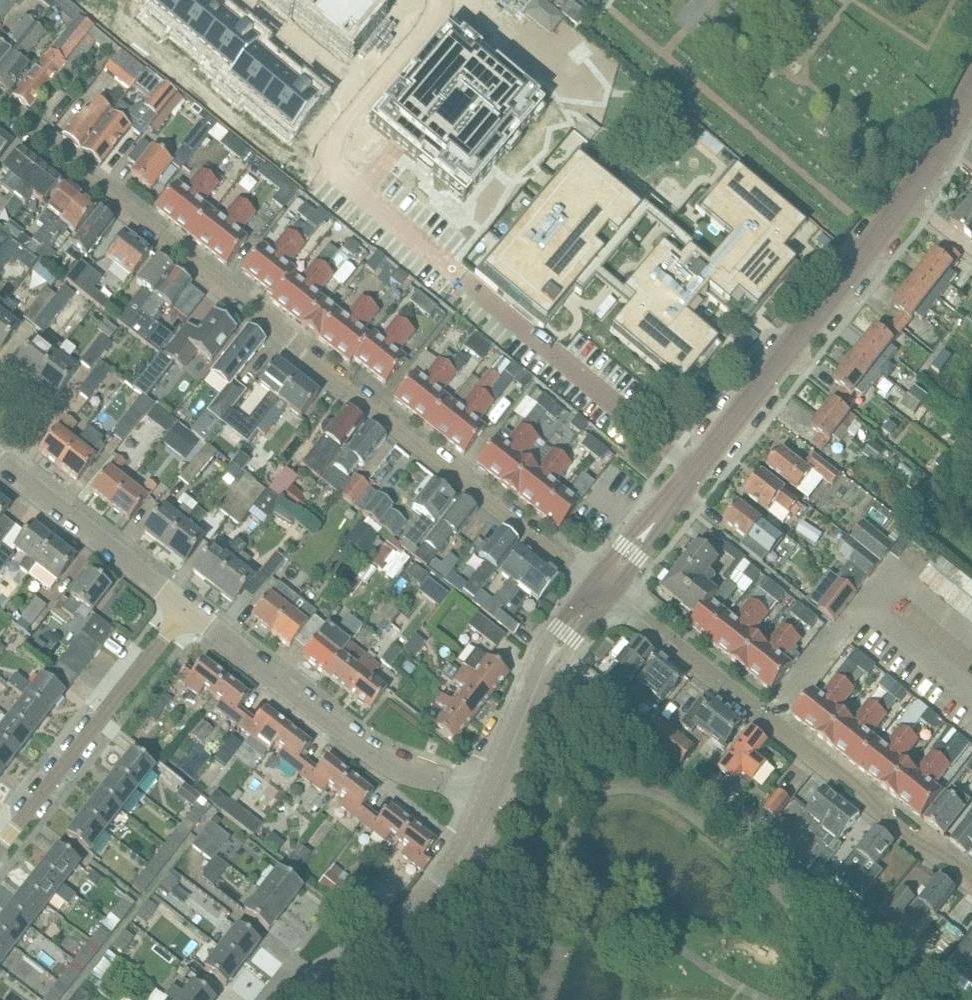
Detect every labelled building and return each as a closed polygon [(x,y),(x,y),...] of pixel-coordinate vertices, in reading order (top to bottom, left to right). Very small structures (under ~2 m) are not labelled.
[(17,1),(15,0),(0,0),(0,21),(17,1)] [(57,42),(78,16),(80,12),(65,0),(55,0),(54,1),(72,15),(53,39),(57,42)] [(148,15),(165,29),(168,25),(167,25),(188,0),(160,0),(148,15)] [(167,25),(168,25),(183,38),(212,3),(207,0),(188,0),(167,25)] [(287,10),(291,5),(305,17),(309,20),(318,27),(319,28),(334,41),(345,50),(347,52),(368,26),(374,19),(368,15),(376,5),(381,0),(276,0),(287,10)] [(551,33),(562,18),(540,0),(536,0),(526,12),(551,33)] [(572,0),(565,0),(568,2),(560,12),(577,26),(587,15),(571,2),(572,0)] [(212,3),(183,38),(198,51),(227,17),(212,3)] [(35,25),(35,24),(24,16),(9,36),(1,30),(0,31),(0,68),(35,25)] [(104,69),(120,49),(78,16),(57,42),(58,43),(26,81),(14,97),(30,110),(42,94),(60,72),(67,77),(95,42),(111,55),(109,57),(106,55),(95,69),(100,73),(104,69)] [(227,17),(198,51),(214,64),(243,30),(227,17)] [(0,68),(0,86),(9,93),(21,77),(28,68),(21,62),(32,48),(44,32),(35,25),(0,68)] [(370,123),(389,139),(397,146),(405,152),(419,164),(432,175),(434,176),(449,189),(452,191),(462,200),(464,202),(496,164),(505,154),(517,139),(533,120),(542,109),(543,107),(495,67),(481,55),(462,39),(451,30),(449,28),(409,76),(396,91),(381,110),(372,121),(370,123)] [(214,64),(211,67),(226,81),(227,81),(254,47),(255,48),(259,43),(243,30),(214,64)] [(138,40),(133,47),(143,54),(148,48),(138,40)] [(226,81),(222,85),(239,99),(242,95),(270,60),(255,48),(254,47),(227,81),(226,81)] [(148,48),(143,54),(152,62),(157,55),(148,48)] [(104,69),(129,89),(145,68),(120,49),(104,69)] [(270,60),(242,95),(257,108),(286,74),(270,60)] [(171,65),(166,72),(175,79),(180,73),(171,65)] [(95,136),(82,151),(99,164),(100,166),(113,150),(130,128),(141,137),(149,126),(175,93),(177,91),(164,81),(161,79),(146,67),(146,68),(146,69),(145,68),(129,89),(130,90),(133,86),(149,100),(144,106),(150,111),(139,124),(127,114),(131,110),(121,102),(112,113),(95,136)] [(180,73),(175,79),(185,87),(190,80),(180,73)] [(286,74),(257,108),(273,121),(302,87),(286,74)] [(302,87),(273,121),(289,135),(318,100),(302,87)] [(63,135),(81,150),(108,116),(123,96),(113,88),(101,103),(97,100),(87,114),(82,111),(63,135)] [(199,95),(194,102),(203,109),(208,103),(199,95)] [(208,103),(203,109),(213,117),(218,110),(208,103)] [(194,105),(190,110),(198,116),(202,111),(194,105)] [(140,143),(128,159),(138,167),(131,174),(151,190),(163,175),(172,164),(181,170),(208,134),(217,123),(209,116),(203,123),(201,121),(181,147),(183,148),(181,149),(174,159),(171,163),(143,140),(140,143)] [(235,116),(229,123),(239,130),(244,124),(235,116)] [(230,151),(239,141),(228,132),(229,132),(217,123),(208,134),(230,151)] [(244,124),(239,130),(248,138),(253,131),(244,124)] [(0,132),(0,157),(13,142),(0,132)] [(239,141),(230,151),(240,159),(248,149),(239,141)] [(267,143),(262,149),(272,157),(277,151),(276,150),(267,143)] [(6,207),(8,204),(14,198),(40,164),(20,148),(8,164),(3,170),(10,176),(1,187),(9,193),(4,200),(0,196),(0,214),(6,207)] [(476,270),(475,272),(514,304),(515,304),(516,305),(516,304),(517,304),(518,304),(521,300),(545,320),(572,287),(576,290),(581,295),(582,294),(577,289),(594,268),(597,271),(598,271),(598,272),(599,272),(600,272),(600,271),(601,271),(602,271),(602,270),(609,262),(609,261),(610,261),(610,260),(610,259),(609,259),(609,258),(608,258),(606,255),(641,213),(643,211),(615,188),(617,185),(618,185),(618,184),(618,183),(618,182),(617,181),(607,172),(579,148),(577,149),(581,153),(514,234),(512,233),(511,232),(510,232),(509,232),(509,233),(508,233),(501,242),(500,242),(500,243),(500,244),(500,245),(500,246),(502,247),(480,273),(476,270)] [(268,181),(276,171),(265,162),(257,172),(268,181)] [(156,210),(173,224),(215,171),(206,163),(184,191),(176,185),(156,210)] [(630,308),(611,331),(612,332),(615,328),(685,387),(682,391),(684,392),(699,373),(695,369),(702,360),(716,344),(721,348),(722,346),(687,317),(684,315),(702,293),(705,295),(744,328),(745,327),(745,326),(759,309),(756,307),(792,263),(796,266),(797,265),(782,253),(806,224),(734,163),(718,182),(722,186),(715,195),(701,211),(697,207),(695,209),(733,240),(714,262),(710,267),(672,235),(671,237),(624,292),(624,293),(635,302),(630,308)] [(40,164),(14,198),(23,205),(24,206),(33,196),(41,203),(47,195),(60,180),(40,164)] [(173,224),(192,239),(212,213),(210,211),(201,205),(223,178),(215,171),(173,224)] [(276,171),(268,181),(280,190),(272,200),(282,208),(298,188),(276,171)] [(34,255),(44,243),(51,234),(81,197),(67,185),(37,223),(42,227),(32,241),(22,233),(16,241),(34,255)] [(34,255),(34,256),(35,255),(46,264),(56,253),(52,250),(70,227),(76,232),(95,208),(81,197),(51,234),(44,243),(34,255)] [(8,204),(6,207),(15,215),(23,205),(14,198),(8,204)] [(192,239),(210,253),(246,208),(236,200),(219,220),(212,213),(192,239)] [(297,213),(307,222),(315,212),(305,203),(297,213)] [(330,215),(320,206),(315,212),(307,222),(294,240),(259,284),(275,297),(291,276),(294,272),(287,266),(330,215)] [(967,206),(952,225),(971,241),(971,210),(967,206)] [(246,208),(210,253),(227,266),(246,241),(238,235),(254,215),(246,208)] [(99,210),(71,245),(87,258),(115,223),(99,210)] [(9,222),(3,230),(16,241),(22,233),(9,222)] [(106,255),(132,277),(152,253),(125,231),(106,255)] [(262,246),(243,271),(259,284),(294,240),(286,233),(271,253),(262,246)] [(10,238),(2,249),(5,252),(9,254),(12,257),(31,271),(39,260),(10,238)] [(342,248),(352,257),(361,247),(350,238),(342,248)] [(339,251),(330,244),(299,283),(291,276),(275,297),(271,301),(288,315),(324,270),(339,251)] [(3,268),(12,257),(9,254),(5,252),(2,249),(0,251),(0,272),(3,268)] [(936,252),(925,265),(950,284),(957,276),(950,270),(961,256),(952,249),(944,258),(936,252)] [(386,283),(398,267),(378,250),(364,266),(386,283)] [(118,320),(129,328),(175,271),(156,256),(136,282),(144,288),(118,320)] [(74,266),(64,278),(75,286),(90,268),(82,262),(77,268),(74,266)] [(925,265),(915,279),(940,298),(950,284),(925,265)] [(90,268),(75,286),(104,310),(111,302),(94,288),(102,278),(90,268)] [(399,268),(390,278),(400,287),(409,276),(399,268)] [(333,277),(324,270),(288,315),(305,329),(315,316),(326,324),(335,312),(317,297),(333,277)] [(175,271),(129,328),(160,353),(172,337),(151,320),(164,304),(172,310),(192,284),(175,271)] [(915,279),(904,292),(929,311),(940,298),(915,279)] [(24,317),(34,325),(56,296),(47,288),(24,317)] [(369,306),(376,297),(368,290),(344,319),(335,312),(326,324),(315,316),(305,329),(333,351),(369,306)] [(410,301),(417,307),(425,297),(417,291),(410,301)] [(425,297),(417,307),(429,316),(441,302),(429,292),(425,297)] [(902,312),(895,321),(904,329),(915,315),(922,320),(929,311),(904,292),(894,305),(902,312)] [(16,366),(36,382),(55,357),(62,347),(43,332),(66,303),(56,296),(34,325),(43,332),(16,366)] [(18,329),(7,320),(17,308),(7,301),(0,310),(0,351),(18,329)] [(377,314),(369,306),(333,351),(350,364),(354,359),(369,339),(361,333),(377,314)] [(160,353),(134,387),(142,394),(146,397),(173,363),(182,370),(196,351),(211,363),(224,345),(236,330),(214,312),(198,332),(188,324),(180,333),(163,355),(160,353)] [(971,339),(971,314),(960,329),(971,339)] [(354,359),(370,372),(405,327),(397,320),(380,340),(373,334),(369,339),(354,359)] [(877,327),(866,341),(891,360),(898,351),(891,346),(902,332),(893,325),(885,334),(877,327)] [(405,327),(370,372),(386,385),(398,369),(405,360),(397,353),(413,334),(405,327)] [(210,408),(226,420),(232,412),(230,411),(244,393),(233,384),(252,358),(265,342),(247,328),(234,343),(211,373),(228,386),(210,408)] [(474,333),(464,346),(482,360),(492,347),(474,333)] [(80,361),(91,369),(111,343),(100,335),(80,361)] [(433,342),(430,346),(434,349),(439,343),(435,340),(433,342)] [(866,341),(856,354),(880,373),(891,360),(866,341)] [(55,357),(36,382),(56,397),(75,373),(64,364),(75,350),(66,343),(62,347),(55,357)] [(931,365),(938,371),(951,356),(943,349),(931,365)] [(394,399),(410,412),(456,356),(449,350),(438,363),(422,381),(414,375),(407,384),(394,399)] [(425,352),(410,371),(414,375),(422,381),(438,363),(425,352)] [(856,354),(845,367),(870,387),(872,384),(874,386),(882,375),(880,374),(880,373),(856,354)] [(410,412),(429,427),(449,402),(447,401),(440,395),(466,364),(456,356),(410,412)] [(451,404),(431,428),(447,442),(483,397),(484,397),(504,372),(509,365),(501,358),(496,365),(475,390),(458,410),(451,404)] [(505,371),(515,379),(522,370),(523,369),(513,361),(505,371)] [(78,391),(89,400),(112,370),(101,362),(78,391)] [(232,412),(226,420),(249,438),(256,429),(257,430),(297,378),(276,362),(258,384),(271,394),(247,423),(232,412)] [(843,388),(836,397),(845,405),(856,391),(863,396),(870,387),(845,367),(835,381),(843,388)] [(515,379),(514,380),(524,388),(532,378),(522,370),(515,379)] [(319,395),(297,378),(257,430),(264,436),(278,418),(277,417),(286,406),(301,417),(319,395)] [(919,382),(902,404),(914,414),(921,405),(929,412),(936,404),(928,397),(932,392),(919,382)] [(477,465),(493,478),(529,432),(538,439),(548,426),(539,420),(554,401),(544,393),(536,403),(537,405),(513,435),(505,429),(477,465)] [(113,432),(123,440),(154,404),(142,394),(113,432)] [(483,397),(447,442),(464,455),(477,439),(484,430),(476,424),(492,404),(484,397),(483,397)] [(834,400),(823,414),(848,433),(858,420),(843,408),(834,400)] [(554,403),(546,412),(556,420),(564,411),(554,403)] [(156,406),(147,417),(155,423),(163,412),(156,406)] [(323,436),(301,464),(319,478),(351,436),(364,421),(346,407),(334,423),(333,423),(329,422),(325,422),(322,425),(320,429),(321,433),(323,436)] [(848,433),(823,414),(812,428),(821,434),(813,444),(823,451),(834,437),(840,443),(848,433)] [(571,424),(581,433),(588,423),(578,415),(571,424)] [(57,429),(39,451),(58,466),(77,443),(69,436),(78,425),(74,422),(66,416),(57,429)] [(889,422),(883,429),(891,436),(897,428),(889,422)] [(178,423),(163,442),(175,452),(181,444),(190,451),(199,439),(178,423)] [(332,465),(324,474),(334,482),(342,472),(348,477),(358,463),(364,467),(386,439),(368,424),(334,467),(332,465)] [(77,443),(58,466),(78,481),(90,465),(104,447),(98,442),(96,440),(99,436),(89,428),(77,443)] [(493,478),(509,491),(530,465),(522,459),(538,439),(529,432),(493,478)] [(581,445),(601,461),(608,451),(589,436),(581,445)] [(122,451),(130,457),(138,447),(131,441),(122,451)] [(872,442),(863,454),(875,463),(884,452),(872,442)] [(190,467),(179,479),(189,487),(214,457),(218,453),(208,445),(205,449),(190,467)] [(767,467),(783,479),(791,485),(798,491),(814,471),(833,486),(841,475),(816,455),(805,468),(781,449),(767,467)] [(231,462),(243,471),(251,460),(239,451),(231,462)] [(509,491),(525,503),(561,458),(553,451),(537,471),(530,465),(509,491)] [(941,454),(935,462),(944,469),(950,461),(941,454)] [(91,491),(110,506),(127,484),(118,476),(127,466),(117,458),(103,475),(91,491)] [(525,503),(542,516),(562,491),(554,484),(570,465),(561,458),(525,503)] [(763,473),(746,494),(762,506),(783,523),(799,504),(785,493),(786,491),(778,485),(763,473)] [(243,479),(219,510),(229,518),(256,483),(246,475),(243,479)] [(341,494),(355,505),(369,487),(370,486),(356,475),(341,494)] [(562,491),(542,516),(558,529),(594,484),(585,476),(569,496),(562,491)] [(127,484),(110,506),(129,521),(141,505),(155,489),(148,483),(140,494),(127,484)] [(256,483),(229,518),(238,526),(253,507),(268,519),(281,502),(266,490),(256,483)] [(423,515),(399,544),(401,545),(412,554),(418,548),(416,547),(441,516),(454,500),(433,483),(414,507),(423,515)] [(308,496),(306,495),(311,488),(308,485),(303,492),(293,484),(283,498),(298,509),(308,496)] [(369,487),(355,505),(364,512),(378,495),(369,487)] [(893,506),(908,518),(923,499),(908,487),(893,506)] [(378,495),(364,512),(379,524),(391,508),(392,506),(378,495)] [(418,548),(412,554),(423,563),(427,566),(455,531),(459,535),(465,527),(476,514),(478,511),(461,498),(448,513),(434,531),(419,549),(418,548)] [(9,508),(0,501),(0,520),(9,508)] [(738,503),(725,521),(740,533),(746,538),(741,545),(760,561),(773,545),(783,533),(763,517),(760,521),(754,516),(738,503)] [(144,533),(164,548),(192,512),(182,505),(176,513),(173,511),(169,515),(162,510),(144,533)] [(192,512),(164,548),(184,564),(196,549),(202,541),(192,533),(206,514),(196,507),(192,513),(192,512)] [(272,515),(290,526),(295,518),(277,507),(272,515)] [(391,508),(379,524),(394,536),(407,521),(391,508)] [(850,536),(882,561),(894,546),(862,520),(850,536)] [(360,522),(345,540),(365,556),(380,538),(360,522)] [(10,532),(0,524),(0,544),(10,532)] [(19,567),(29,575),(54,543),(33,527),(15,549),(26,558),(19,567)] [(463,589),(475,599),(506,559),(518,543),(500,529),(488,545),(479,556),(486,561),(467,584),(463,589)] [(904,536),(891,553),(900,559),(913,542),(904,536)] [(390,537),(370,563),(388,577),(402,559),(405,555),(402,553),(404,551),(399,548),(401,545),(399,544),(390,537)] [(840,579),(839,579),(857,594),(869,578),(881,563),(848,538),(837,552),(849,562),(838,577),(840,579)] [(193,572),(214,588),(241,552),(246,546),(237,539),(223,556),(212,548),(193,572)] [(54,543),(29,575),(49,590),(56,581),(57,582),(75,560),(54,543)] [(719,560),(698,544),(663,589),(700,619),(720,595),(709,586),(719,574),(712,569),(719,560)] [(728,544),(723,551),(736,561),(723,578),(727,581),(746,558),(744,556),(728,544)] [(14,557),(1,546),(0,547),(0,574),(14,557)] [(484,611),(495,619),(541,561),(521,546),(509,562),(501,572),(510,579),(490,604),(484,611)] [(287,551),(282,557),(286,561),(287,562),(293,555),(287,551)] [(762,561),(782,577),(790,567),(770,551),(762,561)] [(241,552),(214,588),(233,603),(252,579),(242,571),(251,560),(241,552)] [(276,553),(259,573),(270,582),(286,561),(282,557),(276,553)] [(920,580),(971,622),(971,583),(939,557),(936,560),(922,577),(920,580)] [(436,558),(429,568),(443,579),(444,578),(451,571),(441,563),(436,558)] [(541,561),(495,619),(514,635),(522,625),(512,617),(530,595),(539,602),(542,598),(553,606),(558,599),(547,591),(559,576),(541,561)] [(368,564),(358,578),(366,585),(377,571),(368,564)] [(415,564),(406,575),(421,585),(429,575),(415,564)] [(743,575),(754,583),(762,573),(751,565),(743,575)] [(444,578),(443,579),(460,592),(463,589),(467,584),(451,571),(444,578)] [(60,611),(71,620),(82,606),(92,613),(111,588),(90,572),(78,588),(60,611)] [(759,588),(769,596),(777,586),(767,578),(759,588)] [(857,594),(839,579),(818,608),(836,621),(857,594)] [(251,617),(271,633),(289,609),(277,599),(285,589),(278,583),(263,601),(251,617)] [(692,628),(707,640),(728,615),(721,609),(738,589),(730,583),(720,595),(700,619),(692,628)] [(777,586),(769,596),(778,603),(786,593),(777,586)] [(36,620),(46,607),(35,598),(15,624),(30,636),(40,623),(36,620)] [(707,640),(723,653),(759,608),(752,602),(736,621),(728,615),(707,640)] [(791,613),(801,622),(809,612),(799,603),(791,613)] [(289,609),(271,633),(290,647),(302,631),(316,613),(309,607),(300,618),(289,609)] [(723,653),(740,666),(760,641),(753,635),(769,615),(759,608),(723,653)] [(809,612),(801,622),(810,629),(818,619),(809,612)] [(468,625),(496,648),(506,635),(478,613),(468,625)] [(95,615),(88,624),(107,639),(114,631),(95,615)] [(319,636),(302,657),(325,675),(349,644),(362,627),(348,616),(335,632),(327,626),(319,636)] [(88,624),(82,632),(101,647),(107,639),(88,624)] [(740,666),(756,679),(792,633),(784,627),(767,647),(760,641),(740,666)] [(82,632),(74,642),(93,657),(101,647),(82,632)] [(792,633),(756,679),(772,692),(800,656),(796,653),(798,649),(795,646),(800,640),(792,633)] [(403,650),(414,658),(426,643),(415,634),(403,650)] [(578,704),(594,717),(601,722),(656,653),(638,638),(615,667),(619,670),(609,684),(600,677),(578,704)] [(74,642),(66,652),(85,667),(93,657),(74,642)] [(325,675),(348,692),(372,661),(365,656),(357,666),(342,654),(350,644),(349,644),(325,675)] [(381,660),(390,667),(403,651),(394,644),(381,660)] [(476,648),(457,671),(490,697),(508,675),(492,662),(476,648)] [(858,668),(866,658),(857,651),(849,660),(858,668)] [(66,652),(58,662),(78,677),(85,667),(66,652)] [(591,653),(584,662),(594,670),(598,664),(597,657),(591,653)] [(641,677),(635,684),(647,692),(662,705),(675,689),(685,676),(658,655),(646,670),(642,676),(641,677)] [(809,729),(825,742),(846,715),(841,711),(856,692),(851,688),(864,672),(868,675),(875,666),(866,658),(858,668),(845,683),(809,729)] [(204,689),(212,696),(226,678),(203,660),(193,672),(186,667),(177,679),(198,696),(204,689)] [(372,661),(348,692),(370,710),(387,690),(371,677),(379,667),(372,661)] [(408,661),(401,669),(410,676),(416,668),(408,661)] [(58,662),(50,673),(69,688),(78,677),(58,662)] [(443,695),(442,696),(472,720),(490,697),(457,671),(451,678),(464,688),(452,703),(443,695)] [(7,684),(25,698),(48,715),(64,695),(41,677),(33,688),(15,674),(7,684)] [(887,676),(878,686),(889,695),(897,684),(887,676)] [(793,716),(809,729),(845,683),(837,677),(822,697),(814,690),(793,716)] [(214,709),(237,727),(247,715),(239,709),(249,696),(226,678),(212,696),(220,702),(214,709)] [(635,684),(612,714),(623,722),(630,714),(647,692),(635,684)] [(841,754),(857,767),(878,741),(872,735),(887,716),(886,715),(897,700),(900,702),(907,692),(897,684),(889,695),(878,708),(841,754)] [(165,693),(155,706),(163,712),(173,699),(165,693)] [(472,720),(442,696),(437,703),(446,711),(434,727),(455,743),(472,720)] [(25,698),(9,719),(31,736),(48,715),(25,698)] [(701,699),(682,724),(691,732),(696,725),(725,749),(745,723),(716,700),(711,707),(701,699)] [(825,742),(841,754),(878,708),(870,702),(854,722),(846,715),(825,742)] [(878,741),(857,767),(874,780),(910,734),(911,734),(930,710),(920,702),(901,726),(902,727),(886,747),(878,741)] [(269,753),(274,744),(288,727),(265,709),(255,721),(247,715),(237,727),(269,753)] [(940,717),(930,710),(922,720),(931,728),(940,717)] [(630,714),(623,722),(643,739),(660,719),(655,715),(649,723),(639,715),(636,719),(630,714)] [(0,730),(0,745),(15,757),(31,736),(9,719),(0,730)] [(660,719),(643,739),(642,740),(678,769),(695,748),(660,719)] [(191,734),(202,743),(213,730),(202,721),(191,734)] [(890,793),(906,805),(962,737),(944,722),(934,736),(939,741),(932,751),(934,753),(918,773),(910,767),(890,793)] [(276,758),(299,777),(309,764),(301,757),(311,745),(288,727),(274,744),(282,751),(276,758)] [(718,767),(735,781),(742,773),(753,782),(768,763),(757,754),(768,741),(750,728),(738,743),(718,767)] [(169,729),(161,740),(169,746),(177,736),(169,729)] [(874,780),(890,793),(910,767),(903,761),(919,741),(911,734),(910,734),(874,780)] [(232,735),(221,750),(231,758),(242,743),(232,735)] [(962,737),(906,805),(922,818),(943,792),(936,787),(971,744),(962,737)] [(15,757),(0,745),(0,776),(15,757)] [(132,753),(116,773),(138,791),(154,770),(132,753)] [(328,787),(336,794),(350,776),(327,758),(318,770),(309,764),(299,777),(322,795),(328,787)] [(116,773),(100,794),(122,812),(138,791),(116,773)] [(339,807),(361,825),(371,812),(363,806),(373,794),(350,776),(336,794),(345,800),(339,807)] [(179,790),(176,794),(194,808),(185,820),(195,827),(213,804),(184,783),(179,790)] [(937,805),(925,821),(944,836),(957,820),(965,810),(965,809),(971,801),(953,787),(947,795),(946,794),(937,805)] [(796,859),(796,860),(843,802),(825,788),(804,814),(800,819),(817,832),(796,859)] [(754,825),(765,833),(790,800),(779,791),(754,825)] [(100,794),(83,815),(106,832),(122,812),(100,794)] [(246,830),(255,818),(231,800),(223,812),(246,830)] [(811,841),(796,860),(809,870),(817,876),(823,867),(841,845),(838,842),(839,842),(848,831),(860,815),(843,802),(818,833),(811,841)] [(390,836),(398,842),(412,825),(389,807),(380,819),(371,812),(361,825),(384,844),(390,836)] [(968,855),(971,849),(971,814),(950,841),(968,855)] [(106,832),(83,815),(67,836),(89,853),(106,832)] [(767,833),(782,845),(794,830),(780,818),(767,833)] [(195,840),(192,845),(201,853),(220,829),(210,821),(195,840)] [(412,825),(398,842),(406,849),(401,855),(423,872),(433,860),(425,855),(435,842),(412,825)] [(895,843),(877,828),(845,869),(836,880),(863,902),(864,897),(878,880),(867,871),(872,864),(875,867),(895,843)] [(231,837),(220,829),(201,853),(212,861),(231,837)] [(177,831),(165,845),(174,852),(186,838),(177,831)] [(285,843),(272,833),(264,843),(276,854),(285,843)] [(286,861),(299,870),(311,853),(299,844),(286,861)] [(165,845),(149,866),(158,873),(174,852),(165,845)] [(57,848),(41,869),(62,885),(79,865),(57,848)] [(359,863),(357,876),(370,878),(372,865),(359,863)] [(339,880),(345,872),(334,864),(319,884),(336,897),(345,885),(339,880)] [(158,873),(149,866),(133,887),(142,894),(158,873)] [(41,869),(25,889),(46,906),(54,896),(68,906),(76,896),(62,886),(62,885),(41,869)] [(86,878),(98,888),(105,880),(93,870),(86,878)] [(277,872),(262,892),(285,910),(301,889),(278,871),(277,872)] [(158,888),(167,895),(179,880),(170,873),(158,888)] [(903,919),(913,928),(929,909),(936,914),(943,906),(955,890),(938,877),(926,892),(903,919)] [(881,914),(893,925),(915,898),(902,888),(881,914)] [(25,889),(9,910),(30,927),(46,906),(25,889)] [(285,910),(262,892),(246,912),(245,913),(269,931),(285,910)] [(349,908),(359,915),(371,900),(362,892),(349,908)] [(123,899),(111,914),(120,921),(132,907),(135,903),(126,896),(123,899)] [(137,917),(146,924),(157,909),(148,902),(137,917)] [(0,922),(0,936),(14,947),(23,936),(31,942),(37,933),(30,927),(9,910),(0,922)] [(107,920),(91,941),(100,948),(116,927),(107,920)] [(199,931),(222,949),(242,965),(259,944),(238,928),(229,939),(206,921),(199,931)] [(890,935),(906,947),(916,935),(900,922),(890,935)] [(113,947),(123,954),(134,939),(124,931),(113,947)] [(965,969),(971,961),(971,934),(967,940),(969,942),(949,966),(960,975),(965,969)] [(14,947),(0,936),(0,965),(14,947)] [(91,941),(74,961),(83,968),(100,948),(91,941)] [(242,965),(222,949),(205,970),(226,986),(242,965)] [(87,980),(112,999),(131,999),(113,986),(125,971),(119,967),(122,962),(109,952),(87,980)] [(74,961),(58,982),(67,989),(83,968),(74,961)] [(58,982),(44,999),(58,999),(67,989),(58,982)] [(169,999),(170,999),(213,999),(193,985),(185,995),(173,986),(165,996),(169,999)] [(71,999),(86,999),(89,996),(80,989),(71,999)]
